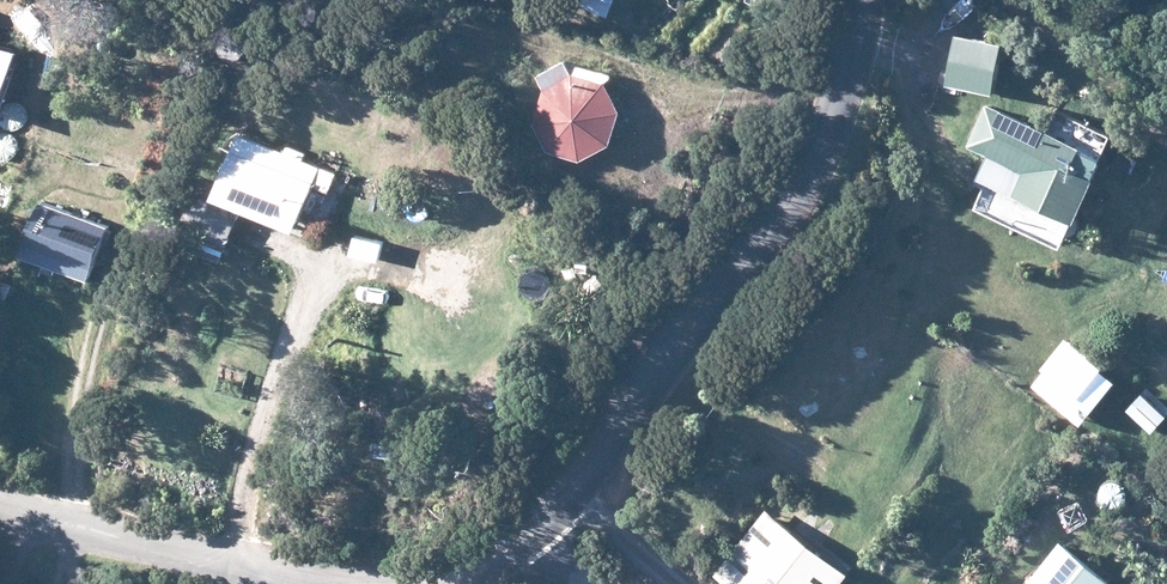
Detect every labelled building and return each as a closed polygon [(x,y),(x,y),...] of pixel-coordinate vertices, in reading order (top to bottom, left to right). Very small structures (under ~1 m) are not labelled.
[(998,40),(952,31),(943,79),(989,88),(998,40)] [(599,77),(568,69),(561,56),(533,73),(541,85),(533,113),(544,142),(579,152),(606,136),(615,105),(599,77)] [(975,171),(1069,213),(1089,168),(1087,166),(1095,147),(981,96),(963,137),(985,148),(975,171)] [(218,190),(298,225),(317,182),(237,147),(218,190)] [(180,223),(225,243),(239,210),(194,190),(180,223)] [(110,222),(44,197),(23,250),(90,276),(110,222)] [(227,250),(202,240),(198,251),(223,261),(227,250)] [(12,284),(0,280),(0,297),(6,299),(12,284)] [(1065,343),(1033,384),(1086,425),(1118,384),(1065,343)] [(1144,391),(1131,406),(1158,429),(1166,419),(1166,411),(1144,391)] [(842,573),(762,510),(713,571),(729,583),(833,583),(842,573)] [(1058,537),(1021,583),(1104,583),(1109,577),(1058,537)]
